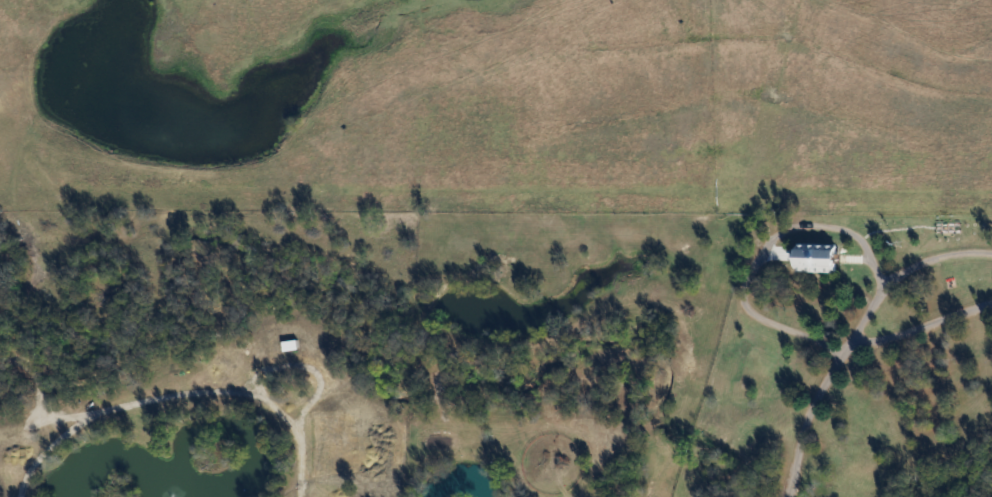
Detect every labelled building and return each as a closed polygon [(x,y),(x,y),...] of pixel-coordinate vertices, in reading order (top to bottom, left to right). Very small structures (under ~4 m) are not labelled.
[(798,271),(798,243),(838,243),(838,271),(798,271)]
